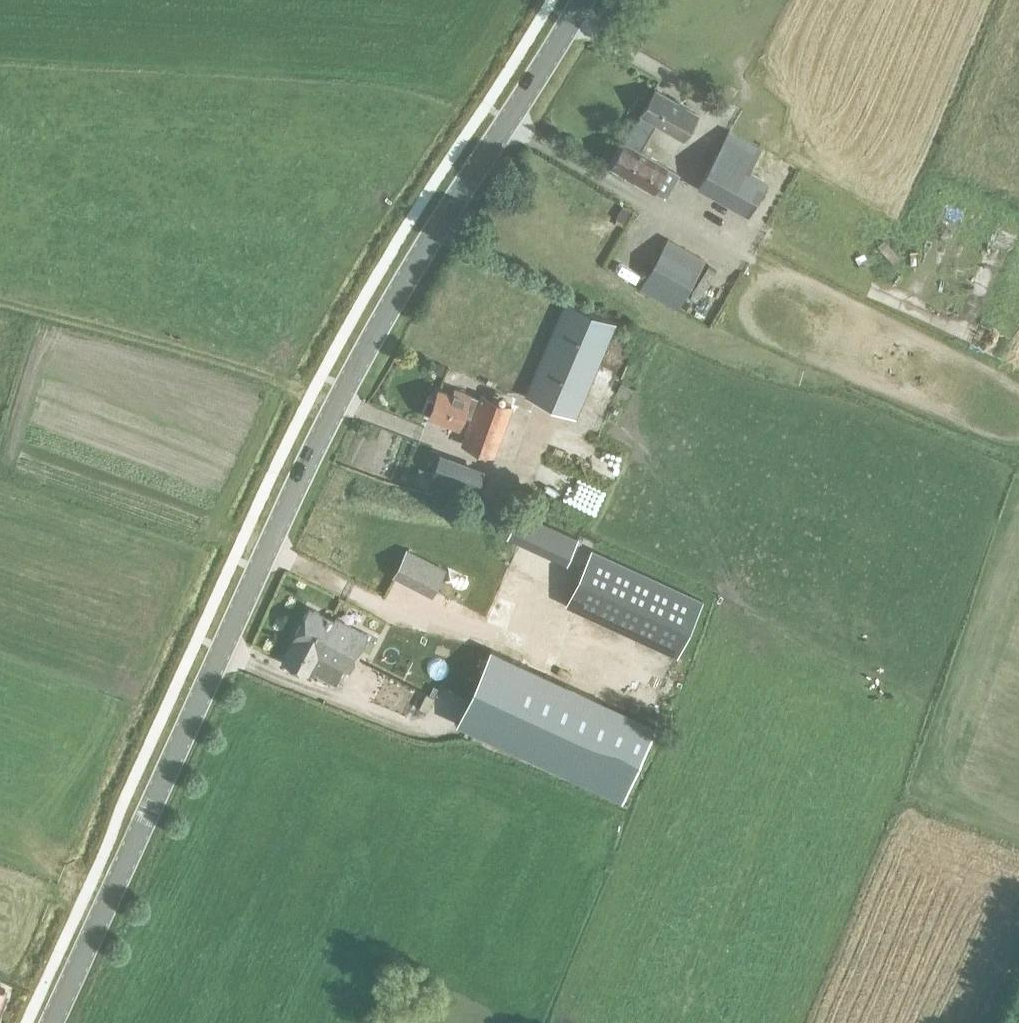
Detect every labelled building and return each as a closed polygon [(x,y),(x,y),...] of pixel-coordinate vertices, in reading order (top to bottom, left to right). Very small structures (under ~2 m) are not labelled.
[(656,89),(631,132),(646,141),(657,122),(684,138),(698,114),(656,89)] [(729,130),(699,184),(748,212),(764,182),(746,172),(760,147),(729,130)] [(646,141),(631,132),(611,166),(653,191),(666,169),(639,153),(646,141)] [(619,204),(594,193),(585,214),(622,229),(633,204),(621,199),(619,204)] [(668,238),(641,287),(676,307),(704,258),(668,238)] [(566,301),(526,394),(576,416),(617,323),(566,301)] [(427,399),(422,411),(428,413),(428,415),(447,422),(448,421),(460,425),(465,412),(471,414),(477,396),(455,389),(454,392),(446,390),(447,388),(438,385),(432,401),(427,399)] [(477,396),(471,414),(461,443),(497,455),(514,405),(479,392),(477,396)] [(388,428),(376,461),(402,471),(414,438),(388,428)] [(433,444),(421,462),(468,494),(481,476),(433,444)] [(498,509),(510,489),(490,477),(478,496),(498,509)] [(517,501),(525,520),(546,512),(538,493),(517,501)] [(524,544),(519,572),(540,575),(545,547),(524,544)] [(592,548),(567,604),(677,654),(702,599),(592,548)] [(407,549),(395,574),(432,593),(445,569),(407,549)] [(369,597),(395,604),(401,579),(382,575),(379,590),(371,588),(369,597)] [(308,608),(282,659),(309,672),(310,669),(337,683),(345,667),(349,670),(368,634),(335,617),(333,621),(308,608)] [(456,719),(622,791),(655,717),(488,644),(456,719)]
